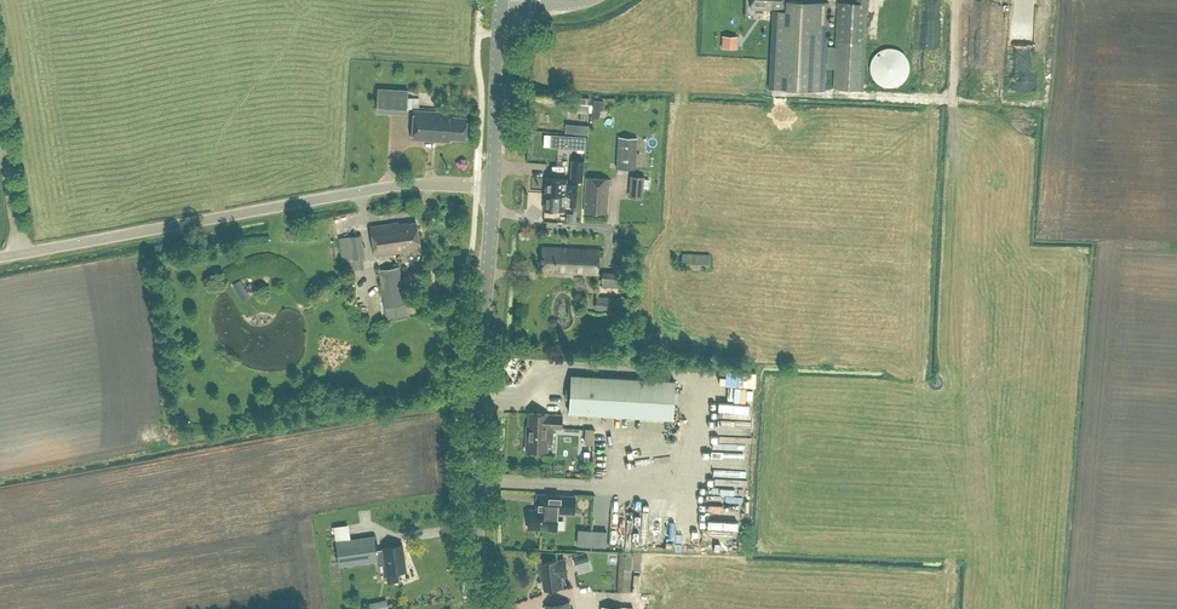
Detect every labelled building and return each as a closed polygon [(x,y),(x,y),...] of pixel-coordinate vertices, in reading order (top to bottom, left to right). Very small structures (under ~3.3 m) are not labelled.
[(770,8),(782,8),(783,0),(751,0),(750,8),(770,9),(770,8)] [(835,46),(826,45),(828,2),(791,0),(785,0),(785,11),(772,10),(768,87),(823,90),(825,67),(834,67),(833,88),(862,90),(867,0),(856,0),(856,3),(837,2),(835,46)] [(891,47),(889,47),(886,48),(884,48),(882,49),(879,50),(877,52),(875,54),(873,55),(872,57),(871,59),(870,61),(870,63),(870,66),(870,69),(870,71),(871,74),(872,77),(876,81),(878,82),(880,84),(882,85),(885,86),(891,87),(894,86),(897,85),(900,84),(902,82),(904,80),(906,78),(907,75),(909,70),(909,69),(909,67),(909,64),(908,62),(908,60),(907,58),(906,56),(904,53),(902,52),(899,50),(897,49),(893,48),(891,47)] [(407,109),(407,108),(412,108),(412,106),(419,106),(419,97),(408,96),(409,90),(378,88),(377,107),(407,109)] [(567,111),(581,112),(580,118),(588,119),(589,109),(589,98),(568,96),(567,111)] [(988,97),(988,106),(1004,106),(1004,97),(988,97)] [(415,109),(413,138),(450,141),(451,137),(466,138),(467,116),(446,115),(446,111),(415,109)] [(574,132),(560,131),(560,137),(563,141),(569,142),(574,138),(574,132)] [(618,136),(616,168),(636,170),(637,137),(618,136)] [(582,181),(583,171),(584,159),(572,159),(571,170),(570,180),(582,181)] [(631,174),(630,178),(629,195),(643,197),(644,175),(631,174)] [(545,189),(566,191),(567,178),(546,176),(545,189)] [(586,177),(584,211),(607,212),(609,178),(586,177)] [(568,183),(568,191),(577,191),(578,184),(568,183)] [(564,210),(566,191),(545,189),(544,209),(564,210)] [(576,206),(577,191),(568,191),(567,206),(576,206)] [(399,222),(399,221),(371,225),(375,255),(408,250),(407,247),(420,245),(416,221),(409,222),(409,221),(399,222)] [(317,234),(315,224),(286,230),(288,240),(317,234)] [(342,260),(348,259),(349,269),(364,267),(363,257),(365,257),(361,234),(339,237),(342,260)] [(598,248),(542,245),(541,267),(555,267),(554,271),(597,273),(598,248)] [(709,254),(682,252),(681,265),(709,266),(709,254)] [(378,269),(386,318),(407,315),(399,266),(378,269)] [(617,277),(601,276),(601,287),(616,287),(617,277)] [(242,277),(235,280),(242,297),(250,294),(242,277)] [(597,296),(597,309),(625,309),(625,297),(597,296)] [(571,374),(569,412),(672,418),(675,380),(571,374)] [(553,441),(554,426),(562,427),(562,414),(529,412),(528,437),(527,449),(547,450),(548,441),(553,441)] [(586,441),(596,441),(596,426),(587,426),(586,441)] [(715,486),(729,484),(728,478),(714,479),(715,486)] [(557,530),(558,511),(575,512),(576,496),(553,495),(538,494),(537,510),(529,509),(528,528),(557,530)] [(336,525),(337,538),(352,537),(351,523),(336,525)] [(598,525),(598,544),(608,543),(607,525),(598,525)] [(613,527),(614,541),(622,541),(621,526),(613,527)] [(377,565),(385,564),(388,582),(400,580),(398,571),(406,569),(402,543),(383,546),(383,548),(376,549),(374,535),(336,541),(339,564),(377,559),(377,565)] [(564,558),(539,562),(540,573),(542,573),(543,579),(539,581),(540,586),(544,587),(544,588),(561,586),(559,576),(566,575),(564,558)] [(575,600),(545,604),(546,608),(577,608),(575,600)]
